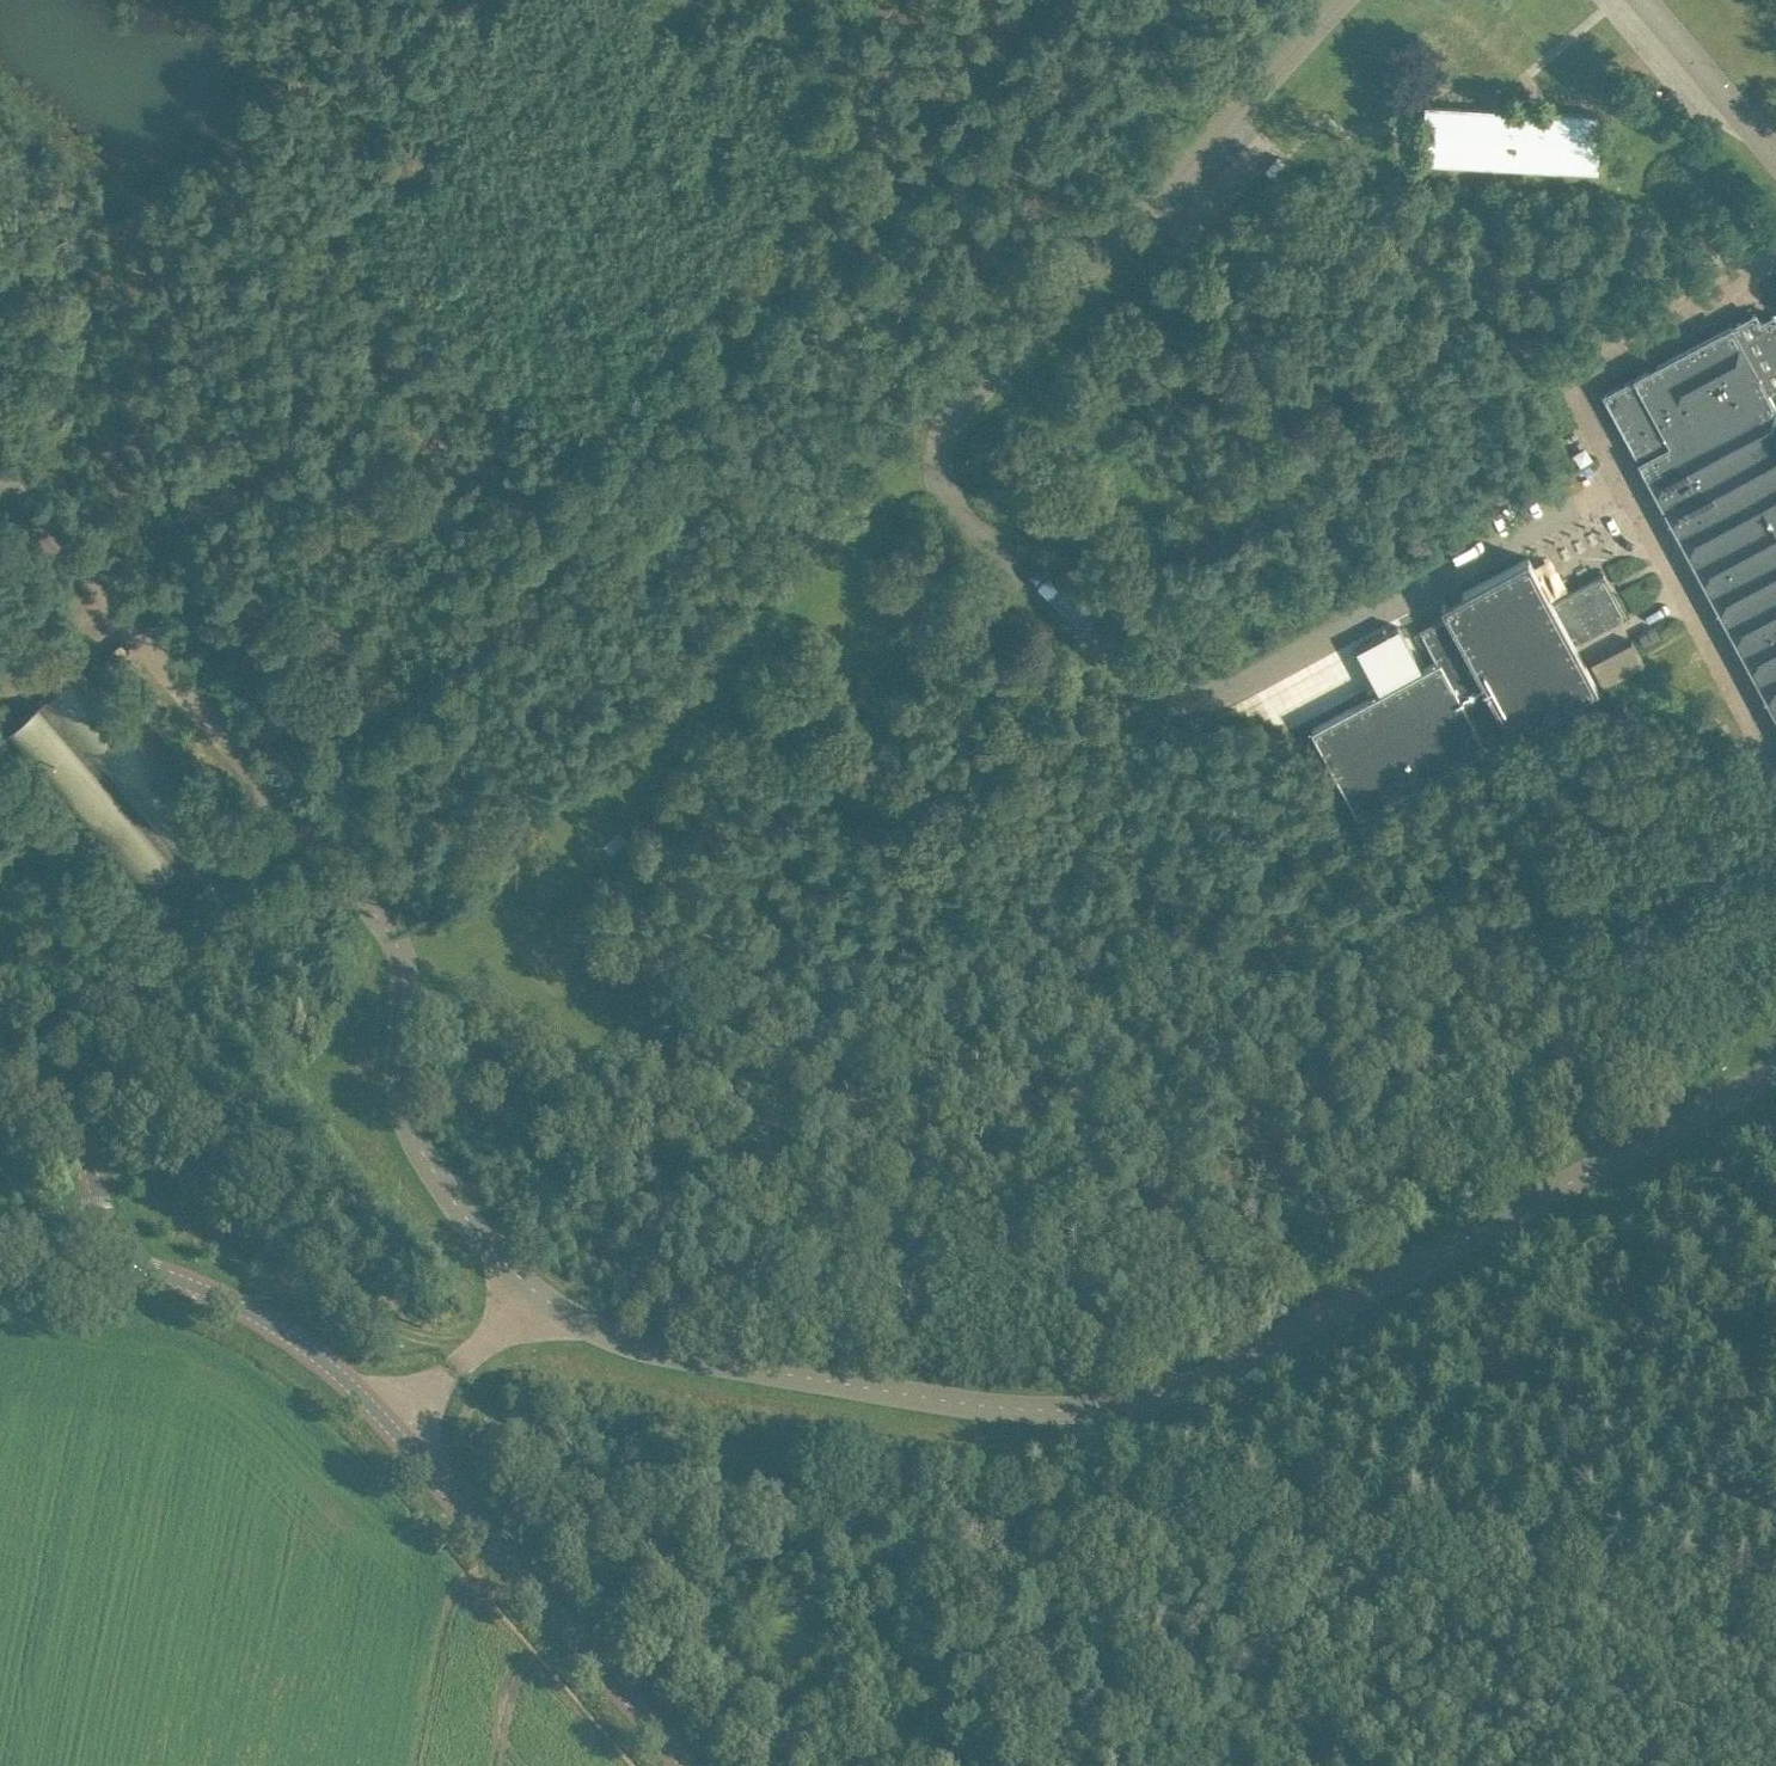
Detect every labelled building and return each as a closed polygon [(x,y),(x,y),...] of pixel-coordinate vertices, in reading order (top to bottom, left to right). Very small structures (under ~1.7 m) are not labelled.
[(1593,115),(1523,111),(1431,106),(1429,162),(1590,170),(1593,115)] [(1267,174),(1274,180),(1291,163),(1284,157),(1267,174)] [(1775,713),(1775,407),(1768,391),(1775,387),(1775,318),(1774,314),(1760,321),(1755,312),(1604,394),(1775,713)] [(1312,728),(1358,815),(1511,732),(1519,728),(1598,686),(1575,643),(1626,615),(1603,572),(1552,600),(1528,557),(1442,604),(1447,614),(1421,628),(1389,646),(1394,657),(1402,653),(1413,674),(1393,685),(1375,695),(1312,728)] [(1640,656),(1632,640),(1591,662),(1604,686),(1645,664),(1640,656)] [(3,735),(140,895),(219,827),(82,667),(17,723),(8,712),(0,718),(0,726),(5,733),(3,735)]
